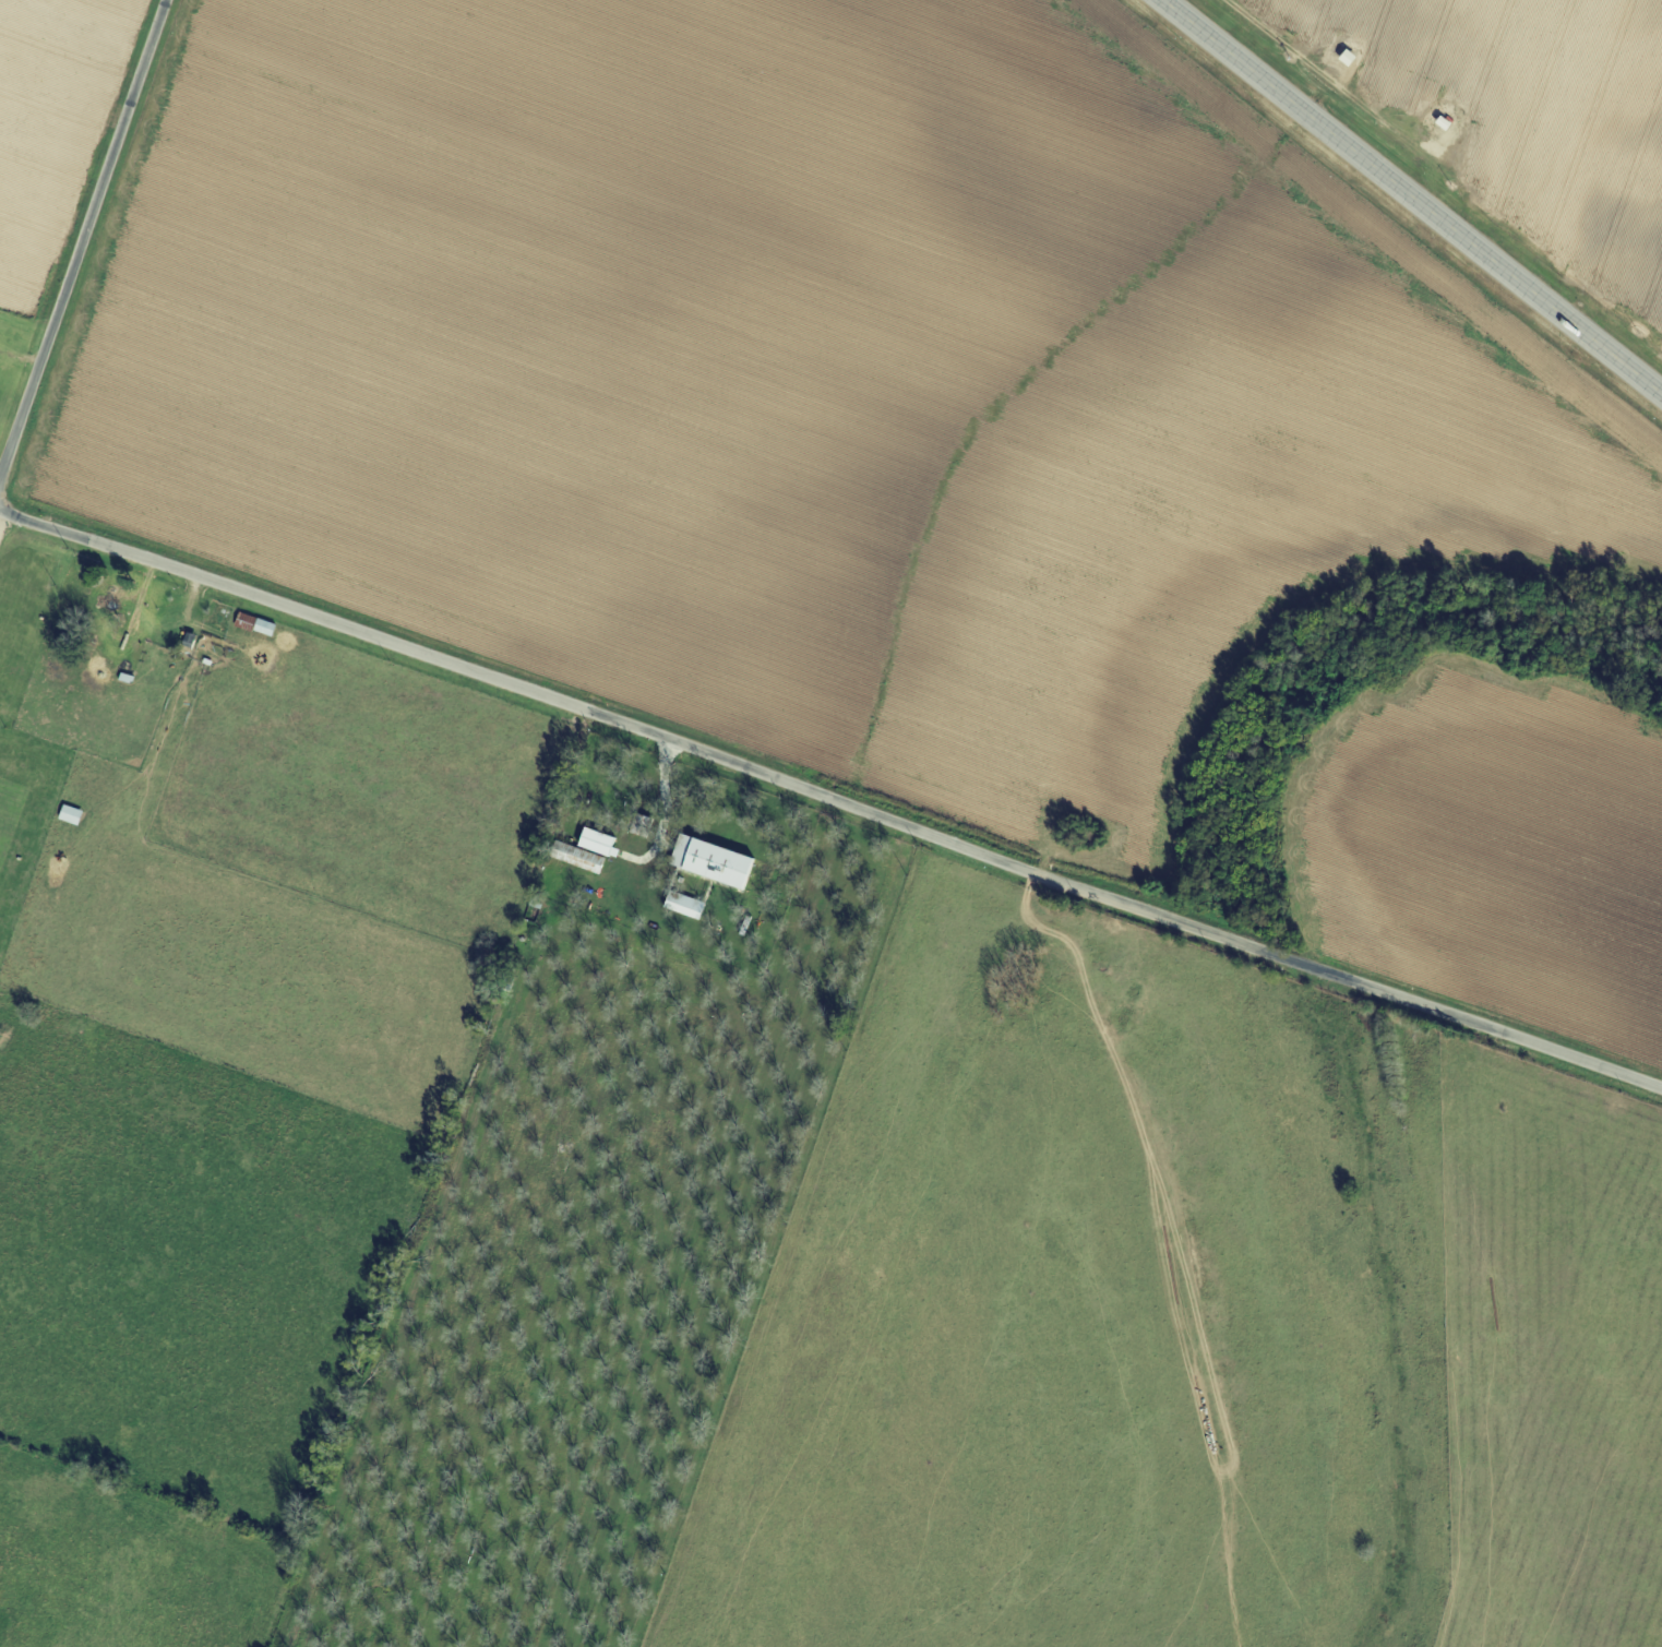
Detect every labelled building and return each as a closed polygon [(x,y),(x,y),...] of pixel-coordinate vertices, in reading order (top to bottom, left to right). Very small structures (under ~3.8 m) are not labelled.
[(1341,58),(1350,66),(1358,57),(1349,49),(1341,58)] [(279,622),(241,614),(237,627),(275,636),(279,622)] [(61,820),(81,826),(86,811),(66,805),(61,820)] [(617,848),(620,838),(586,827),(580,847),(619,859),(622,849),(617,848)] [(758,859),(682,835),(672,867),(749,890),(758,859)] [(603,874),(609,857),(557,841),(552,858),(603,874)] [(667,910),(705,919),(710,902),(672,892),(667,910)]
